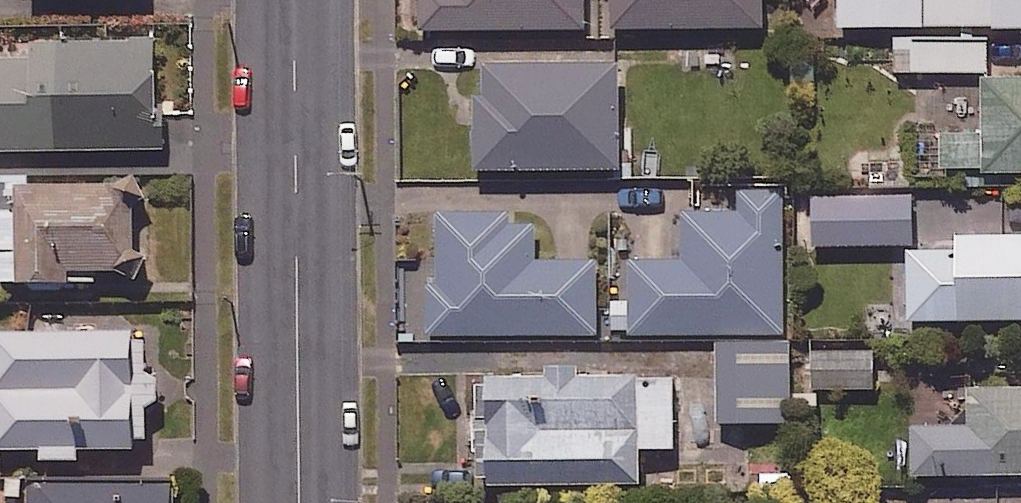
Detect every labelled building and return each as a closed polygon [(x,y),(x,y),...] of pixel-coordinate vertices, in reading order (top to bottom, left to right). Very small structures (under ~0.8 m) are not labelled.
[(420,23),(585,21),(585,0),(419,0),(420,23)] [(764,0),(610,0),(611,24),(765,20),(764,0)] [(924,0),(840,0),(840,22),(924,22),(924,0)] [(924,22),(1020,21),(1020,0),(924,0),(924,22)] [(915,67),(989,66),(988,28),(894,30),(895,94),(916,94),(915,67)] [(173,155),(172,125),(163,126),(161,41),(36,44),(37,61),(0,62),(0,159),(173,155)] [(631,121),(631,57),(483,56),(483,86),(475,86),(474,161),(634,162),(635,121),(631,121)] [(985,71),(986,126),(942,126),(943,166),(1020,166),(1020,70),(985,71)] [(126,269),(125,247),(139,247),(138,196),(124,196),(123,174),(31,177),(30,168),(0,169),(0,278),(97,275),(96,269),(126,269)] [(611,296),(611,329),(786,328),(785,188),(742,188),(742,209),(672,210),(672,257),(630,258),(630,296),(611,296)] [(913,240),(912,190),(814,192),(815,242),(913,240)] [(536,211),(439,211),(439,270),(406,270),(406,330),(597,329),(597,257),(536,257),(536,211)] [(910,314),(1020,312),(1020,228),(958,229),(958,244),(909,244),(910,314)] [(39,454),(79,452),(79,437),(146,434),(144,402),(161,402),(160,362),(142,362),(141,331),(128,332),(127,318),(0,324),(0,441),(39,439),(39,454)] [(793,335),(716,336),(716,419),(794,418),(793,335)] [(875,347),(813,347),(813,384),(874,384),(875,347)] [(674,441),(674,370),(637,370),(637,366),(583,367),(582,356),(545,356),(545,366),(477,367),(478,476),(640,475),(639,441),(674,441)] [(1020,467),(1020,380),(974,380),(975,420),(912,421),(913,468),(1020,467)] [(30,474),(30,502),(173,502),(173,472),(30,474)]
